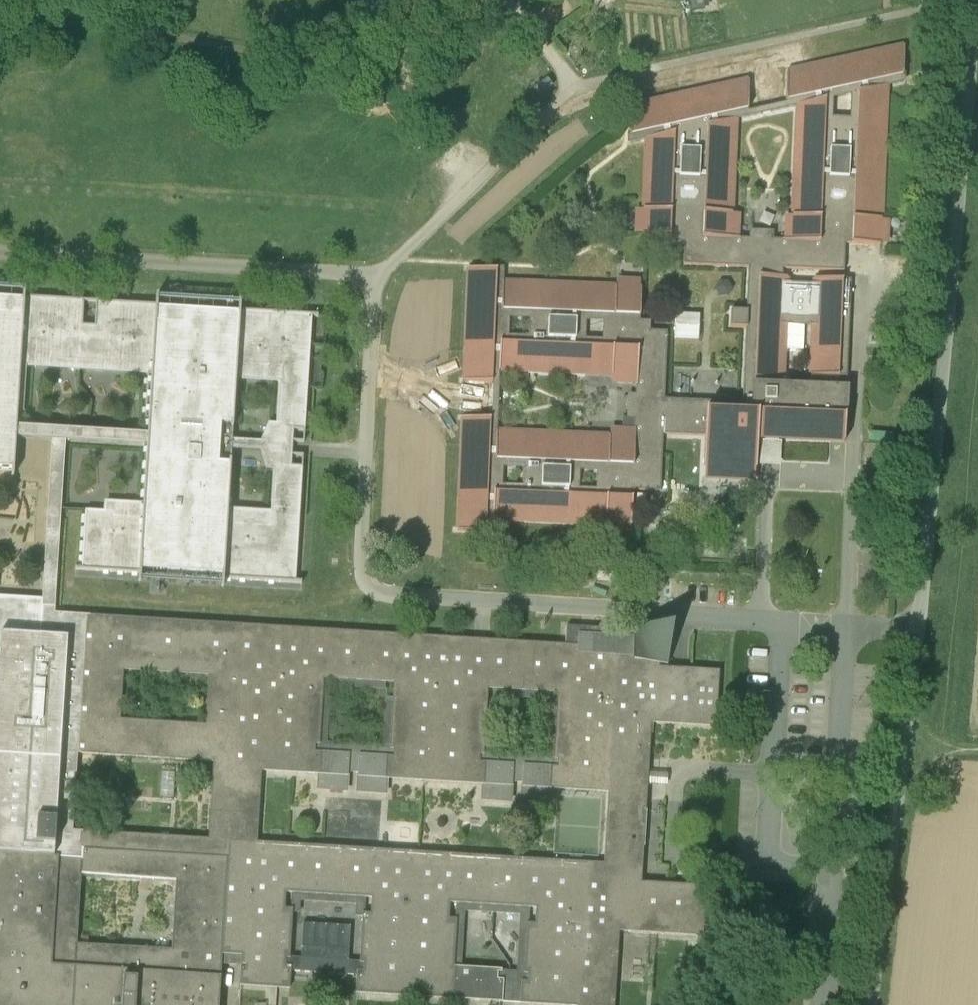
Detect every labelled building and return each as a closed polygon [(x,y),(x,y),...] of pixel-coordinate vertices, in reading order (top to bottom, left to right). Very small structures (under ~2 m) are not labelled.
[(358,11),(389,0),(354,0),(358,11)] [(692,9),(711,7),(710,0),(691,0),(692,9)] [(783,268),(840,271),(844,271),(845,243),(880,245),(887,86),(903,83),(904,45),(787,71),(786,101),(748,110),(749,79),(631,105),(630,143),(646,139),(642,235),(677,237),(677,245),(684,245),(684,265),(748,268),(746,312),(731,311),(730,327),(745,327),(742,402),(664,399),(667,331),(647,330),(648,323),(640,323),(641,287),(504,282),(504,269),(468,268),(464,381),(493,382),(491,418),(462,417),(457,531),(493,532),(494,520),(631,526),(633,490),(660,492),(663,434),(705,436),(704,466),(756,468),(758,438),(844,442),(846,389),(782,386),(785,325),(813,326),(811,375),(847,376),(851,279),(815,278),(813,317),(785,316),(787,277),(783,276),(783,268)] [(674,667),(659,666),(659,661),(667,662),(669,629),(636,627),(636,629),(567,625),(565,645),(489,641),(474,640),(172,621),(55,614),(61,510),(65,441),(147,446),(142,519),(114,517),(114,512),(85,511),(82,568),(75,567),(75,570),(172,576),(302,584),(302,581),(296,581),(303,456),(303,455),(284,454),(285,441),(304,442),(312,317),(318,317),(318,315),(172,306),(0,295),(0,625),(2,625),(1,647),(0,647),(0,1004),(220,1004),(223,953),(243,955),(241,984),(290,988),(292,966),(286,966),(286,957),(290,957),(293,908),(285,908),(286,891),(373,896),(372,913),(364,912),(361,962),(366,962),(365,971),(359,970),(357,992),(503,1000),(504,979),(498,979),(498,970),(502,970),(502,969),(455,966),(457,918),(449,918),(451,901),(537,906),(536,923),(528,922),(525,972),(530,972),(529,981),(523,980),(522,1002),(579,1004),(615,1004),(619,929),(700,934),(703,935),(706,885),(642,881),(651,721),(716,725),(719,670),(688,668),(674,667)] [(699,315),(676,314),(675,338),(698,339),(699,315)]
